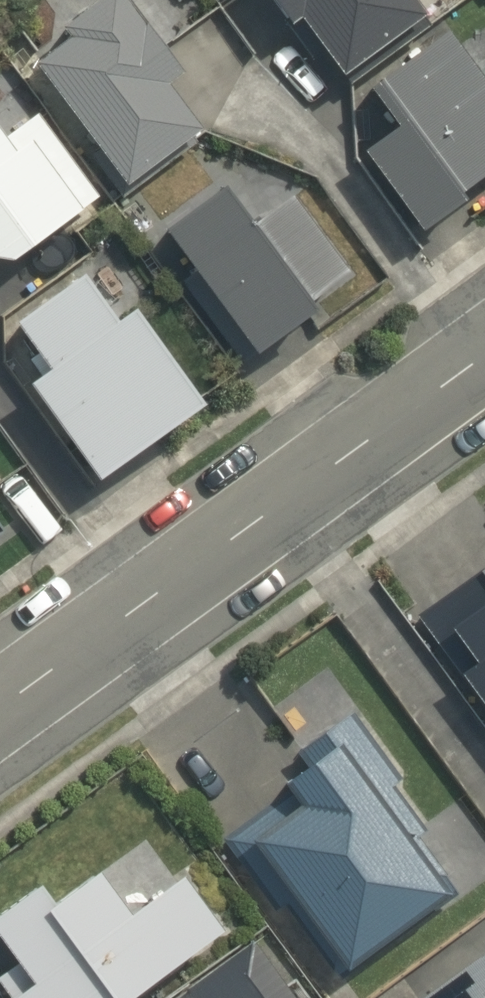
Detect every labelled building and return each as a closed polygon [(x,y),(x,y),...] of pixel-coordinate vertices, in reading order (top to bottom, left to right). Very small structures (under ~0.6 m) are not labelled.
[(37,74),(134,192),(203,136),(168,93),(195,71),(137,0),(128,0),(37,74)] [(291,39),(304,30),(346,87),(436,21),(420,0),(263,0),(291,39)] [(364,162),(425,249),(478,211),(473,203),(484,195),(484,90),(451,41),(376,93),(405,134),(364,162)] [(34,114),(1,139),(0,137),(0,258),(10,260),(95,197),(34,114)] [(222,169),(155,219),(265,369),(366,295),(304,211),(271,235),(222,169)] [(114,330),(77,282),(22,324),(63,378),(42,393),(98,468),(133,442),(129,437),(150,421),(155,428),(191,401),(129,318),(114,330)] [(424,611),(484,698),(484,568),(424,611)] [(361,735),(291,785),(311,813),(261,849),(355,978),(474,892),(361,735)] [(96,865),(8,930),(32,964),(0,987),(0,989),(7,997),(167,997),(244,942),(195,874),(135,918),(96,865)] [(422,997),(484,997),(484,952),(482,948),(422,997)] [(199,997),(285,997),(255,957),(199,997)]
